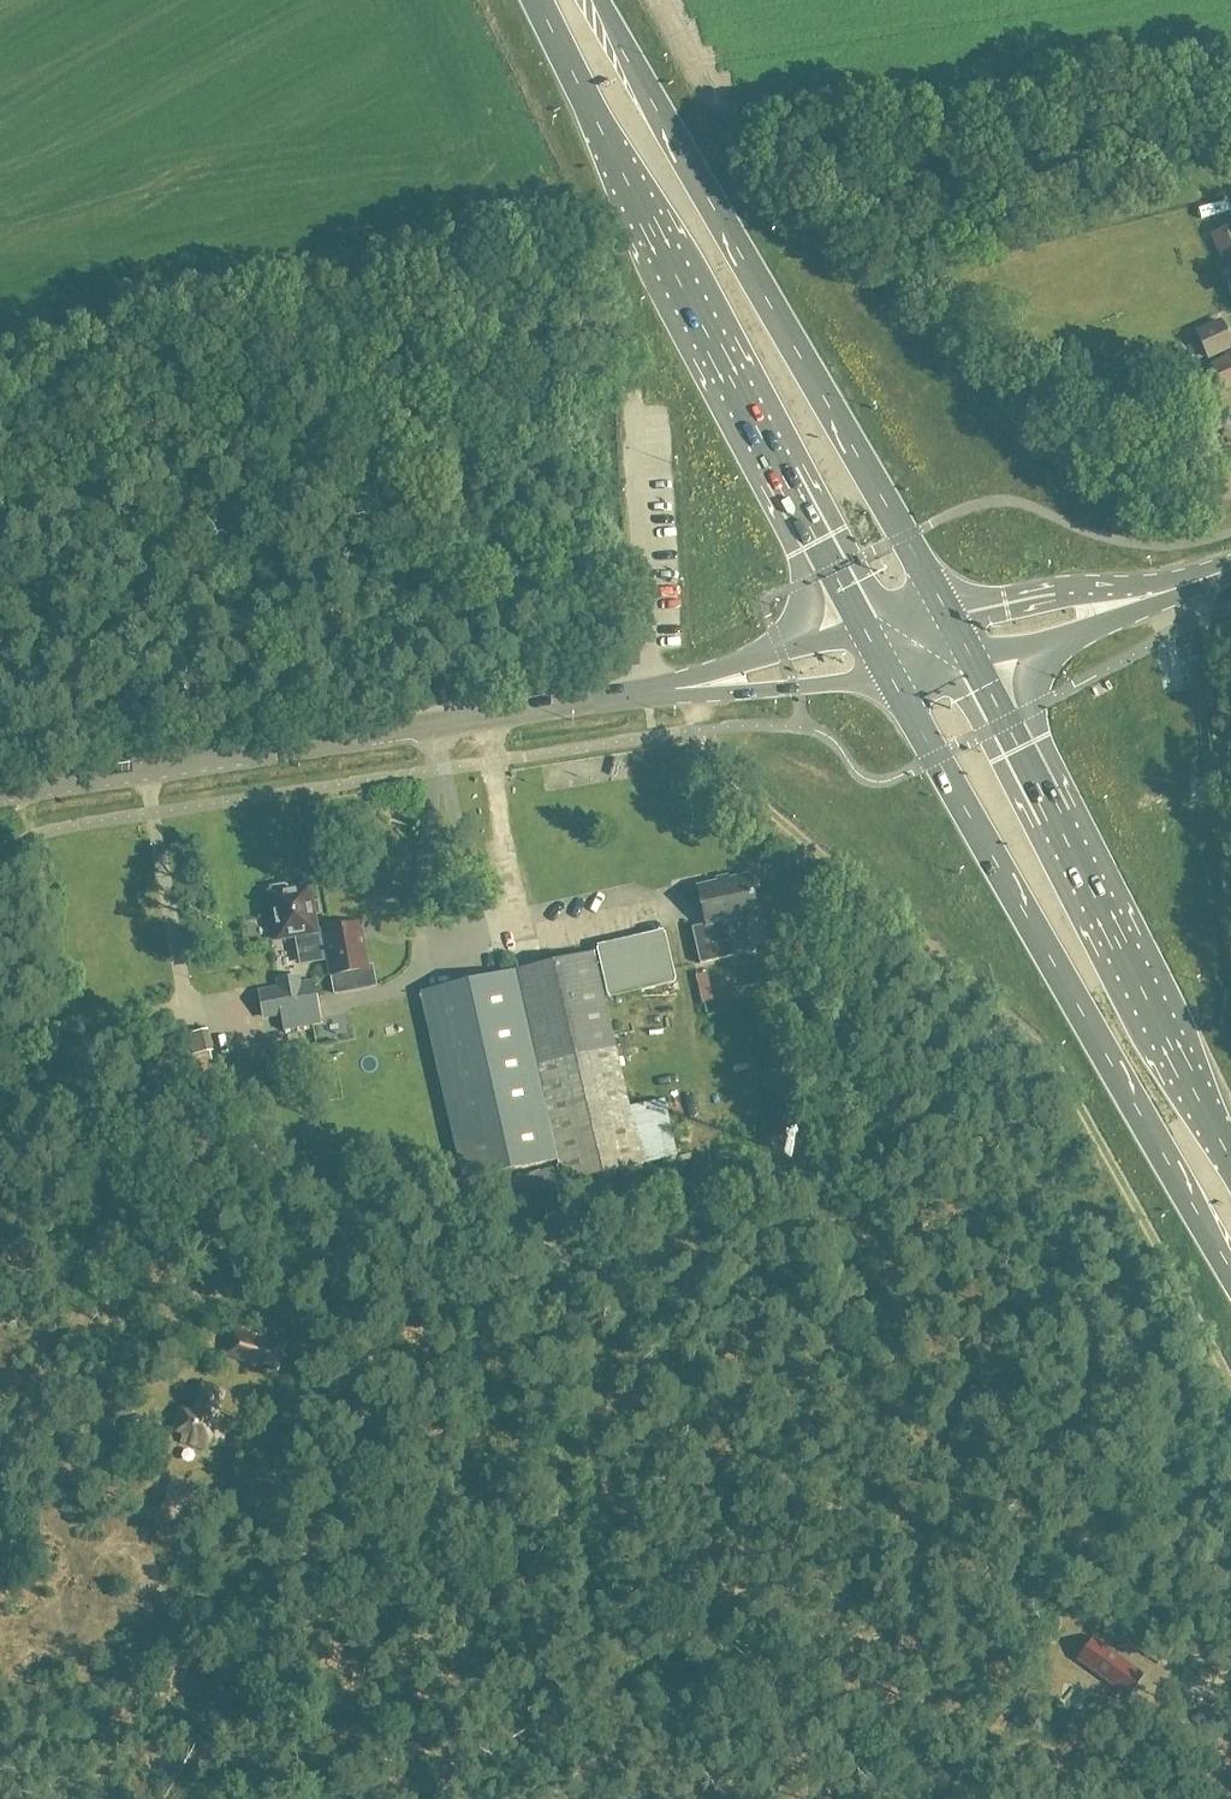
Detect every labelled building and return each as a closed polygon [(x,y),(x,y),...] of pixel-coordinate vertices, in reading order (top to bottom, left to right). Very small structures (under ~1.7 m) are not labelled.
[(1209,359),(1230,349),(1230,344),(1219,318),(1195,328),(1209,359)] [(1230,389),(1230,353),(1209,363),(1223,393),(1230,389)] [(728,921),(758,914),(750,876),(699,887),(707,924),(693,928),(701,964),(736,957),(728,921)] [(272,893),(269,893),(277,940),(300,936),(304,963),(322,960),(309,886),(289,890),(288,886),(272,888),(272,893)] [(360,924),(323,930),(333,994),(375,987),(372,966),(367,967),(360,924)] [(603,973),(599,974),(604,996),(677,981),(666,934),(598,949),(603,973)] [(594,955),(421,994),(463,1181),(463,1182),(556,1161),(585,1178),(640,1165),(628,1107),(604,996),(599,974),(594,955)] [(707,1005),(720,1003),(715,977),(702,980),(707,1005)] [(316,995),(278,1002),(283,1032),(321,1025),(316,995)] [(337,1056),(338,1066),(361,1064),(360,1054),(337,1056)] [(675,1105),(640,1112),(651,1170),(686,1164),(675,1105)] [(231,1328),(223,1354),(251,1362),(252,1359),(269,1364),(269,1366),(277,1369),(284,1344),(231,1328)] [(215,1430),(224,1400),(228,1387),(201,1379),(193,1408),(180,1404),(172,1430),(174,1431),(174,1433),(183,1435),(180,1444),(206,1451),(214,1430),(215,1430)] [(1107,1647),(1093,1667),(1130,1694),(1144,1675),(1107,1647)]
